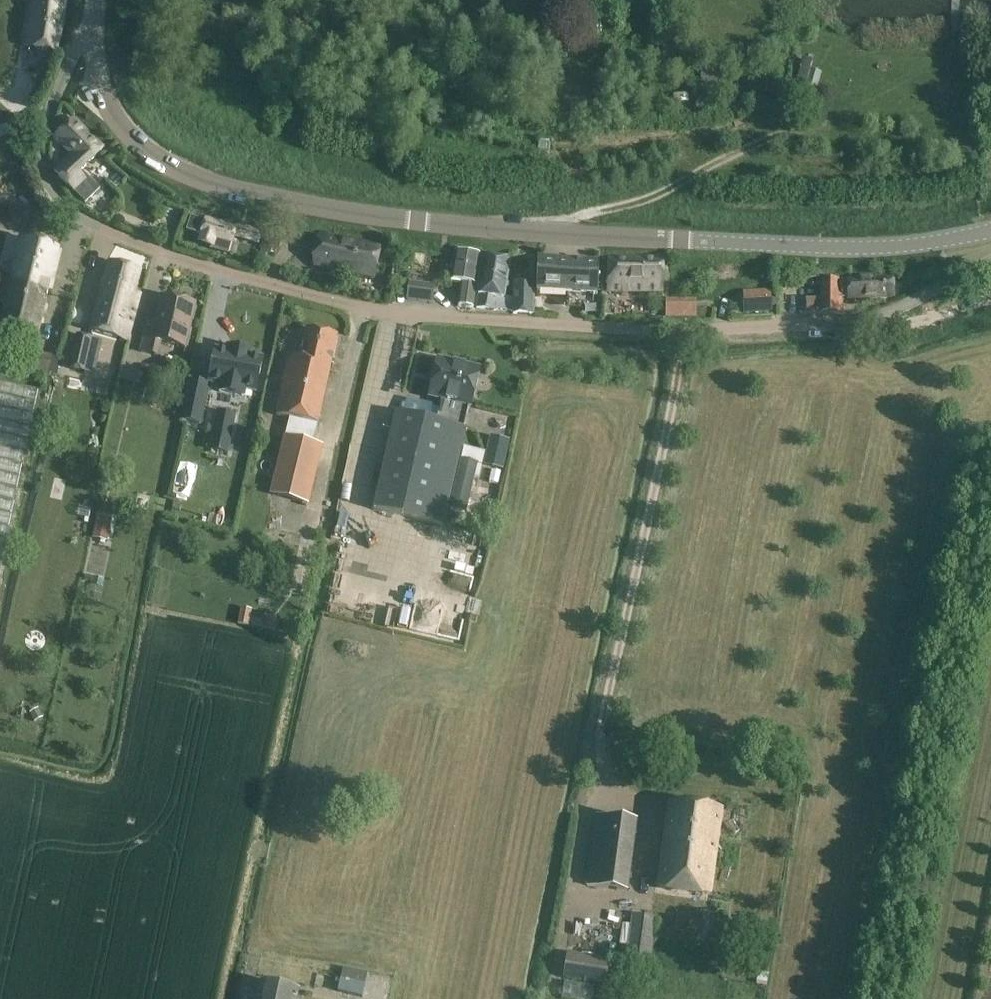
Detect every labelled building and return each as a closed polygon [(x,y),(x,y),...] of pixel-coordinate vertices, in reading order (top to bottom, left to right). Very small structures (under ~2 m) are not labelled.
[(38,48),(58,51),(66,1),(60,0),(33,0),(26,46),(38,48)] [(510,14),(519,8),(513,0),(493,0),(500,8),(504,4),(510,14)] [(772,87),(766,100),(778,106),(784,93),(772,87)] [(72,155),(65,161),(55,172),(74,191),(85,179),(79,173),(104,147),(75,118),(55,137),(72,155)] [(182,211),(172,208),(168,221),(178,225),(182,211)] [(201,234),(202,234),(199,243),(213,247),(229,252),(237,228),(206,218),(201,234)] [(240,243),(259,249),(264,233),(245,228),(240,243)] [(322,232),(316,264),(375,275),(381,244),(322,232)] [(283,238),(265,234),(260,256),(264,257),(265,251),(279,254),(283,238)] [(13,284),(48,292),(59,249),(23,240),(13,284)] [(459,306),(473,308),(481,254),(455,250),(451,281),(462,282),(459,306)] [(484,261),(477,308),(496,311),(497,310),(514,313),(513,314),(534,315),(535,282),(514,281),(514,298),(504,297),(509,263),(510,258),(485,254),(484,261)] [(663,290),(663,255),(610,256),(611,290),(663,290)] [(537,293),(568,294),(567,310),(582,311),(583,305),(594,306),(594,296),(597,296),(599,259),(539,256),(537,293)] [(109,262),(104,280),(90,329),(127,338),(140,293),(134,292),(140,270),(109,262)] [(893,276),(839,279),(825,279),(825,302),(808,302),(808,314),(842,313),(842,300),(894,296),(893,276)] [(410,282),(408,299),(432,302),(434,285),(410,282)] [(48,292),(13,284),(1,333),(37,340),(48,292)] [(743,292),(744,312),(772,311),(771,291),(743,292)] [(187,343),(191,324),(196,304),(162,297),(156,323),(148,322),(141,351),(157,355),(161,337),(187,343)] [(291,418),(274,496),(309,504),(322,447),(313,445),(337,336),(307,329),(300,358),(290,356),(277,415),(291,418)] [(68,370),(85,374),(92,340),(75,336),(68,370)] [(0,345),(0,368),(7,370),(12,348),(0,345)] [(262,360),(216,351),(210,382),(221,384),(220,391),(243,396),(245,388),(256,391),(262,360)] [(18,373),(47,378),(48,372),(56,374),(59,360),(50,358),(50,363),(20,359),(18,373)] [(436,421),(396,412),(373,510),(443,526),(466,428),(464,428),(469,405),(471,406),(480,370),(438,360),(430,396),(442,399),(436,421)] [(53,380),(47,403),(60,406),(65,383),(53,380)] [(38,390),(0,381),(0,565),(38,390)] [(209,385),(189,381),(182,419),(201,423),(209,385)] [(218,411),(210,450),(228,454),(236,414),(218,411)] [(485,464),(504,468),(511,439),(491,435),(485,464)] [(462,459),(449,509),(467,514),(476,477),(479,464),(462,459)] [(137,492),(133,508),(148,512),(152,496),(137,492)] [(110,521),(98,518),(94,537),(106,540),(110,521)] [(241,608),(238,624),(250,627),(252,614),(253,610),(241,608)] [(266,617),(263,629),(275,631),(277,618),(266,617)] [(38,708),(30,713),(35,722),(44,718),(38,708)] [(710,894),(722,809),(671,802),(658,887),(710,894)] [(639,823),(596,816),(586,885),(629,892),(639,823)] [(657,919),(653,918),(633,915),(628,955),(627,958),(651,960),(657,919)] [(566,953),(565,960),(562,979),(605,986),(610,959),(566,953)] [(343,970),(337,991),(361,997),(367,975),(343,970)] [(299,990),(260,982),(257,998),(297,998),(299,990)] [(562,998),(566,998),(593,998),(595,987),(564,982),(562,998)]
